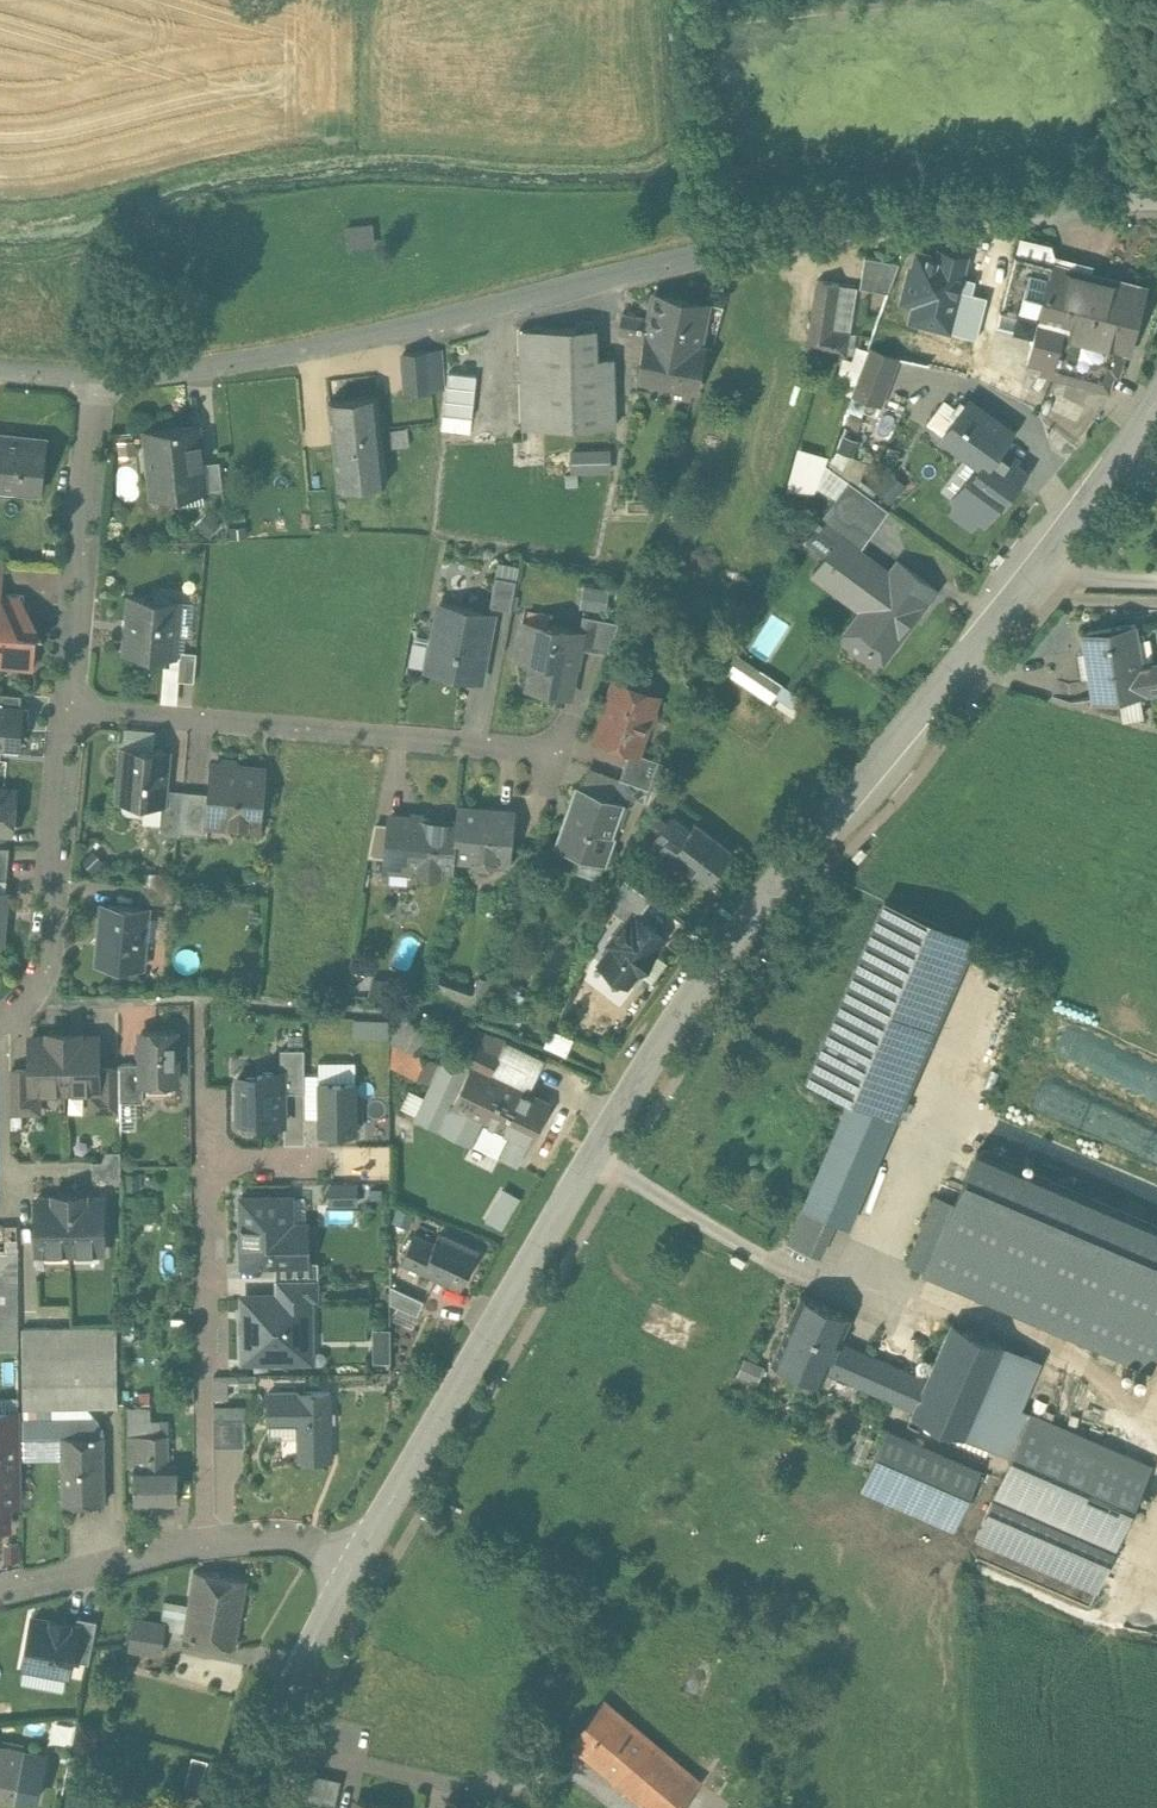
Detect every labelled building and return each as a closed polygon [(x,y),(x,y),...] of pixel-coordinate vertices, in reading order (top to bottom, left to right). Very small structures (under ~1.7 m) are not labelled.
[(374,221),(347,223),(348,246),(375,244),(374,221)] [(1093,265),(1055,256),(1050,242),(1021,235),(1016,254),(1072,269),(1090,274),(1093,265)] [(1056,332),(1072,269),(1016,254),(1003,308),(998,324),(1036,334),(1037,334),(1039,327),(1056,332)] [(899,262),(865,257),(861,287),(889,292),(900,262),(899,262)] [(941,273),(900,262),(889,292),(869,347),(898,358),(927,364),(945,293),(937,290),(941,273)] [(1090,274),(1072,269),(1056,332),(1126,350),(1130,351),(1147,288),(1090,274)] [(857,287),(818,280),(807,348),(847,354),(857,287)] [(979,301),(945,293),(927,364),(927,365),(961,374),(960,373),(979,301)] [(708,305),(655,295),(650,321),(647,338),(639,379),(697,390),(705,347),(700,345),(708,305)] [(1036,334),(998,324),(1003,308),(979,301),(960,373),(961,374),(1022,401),(1032,362),(1029,361),(1036,334)] [(648,318),(623,313),(619,333),(647,338),(650,321),(648,318)] [(1056,332),(1039,327),(1037,334),(1036,334),(1029,361),(1032,362),(1043,365),(1041,372),(1110,390),(1114,374),(1119,375),(1126,350),(1056,332)] [(597,358),(596,328),(520,330),(523,428),(616,426),(614,358),(597,358)] [(852,394),(852,392),(869,349),(857,345),(853,359),(843,356),(834,389),(852,394)] [(898,358),(869,347),(869,349),(852,392),(881,403),(898,358)] [(441,351),(403,354),(406,391),(407,391),(444,387),(441,351)] [(478,375),(450,372),(442,432),(470,435),(478,375)] [(378,395),(330,401),(334,434),(381,429),(378,395)] [(1013,431),(969,398),(943,433),(982,462),(987,466),(1002,447),(1013,431)] [(198,425),(146,430),(153,497),(176,494),(175,488),(202,485),(203,491),(205,491),(202,463),(198,425)] [(381,429),(334,434),(339,488),(387,483),(381,429)] [(408,430),(390,432),(392,448),(410,446),(408,430)] [(0,434),(0,487),(41,492),(47,438),(0,434)] [(142,437),(122,438),(124,470),(143,469),(142,437)] [(1009,452),(1002,447),(987,466),(982,462),(953,502),(984,524),(1001,500),(1004,502),(1027,471),(1007,456),(1009,452)] [(795,461),(824,469),(829,456),(799,448),(795,461)] [(605,452),(572,453),(572,470),(606,469),(605,452)] [(221,461),(202,463),(205,491),(224,489),(221,461)] [(795,461),(790,479),(818,487),(824,469),(795,461)] [(894,469),(876,487),(891,501),(908,483),(894,469)] [(889,510),(850,481),(839,496),(878,525),(889,510)] [(878,525),(839,496),(820,521),(819,520),(816,525),(817,525),(807,539),(806,538),(804,541),(825,557),(814,573),(874,618),(875,619),(902,582),(891,573),(883,567),(880,571),(858,554),(878,525)] [(902,582),(875,619),(874,618),(857,640),(870,650),(869,651),(871,653),(872,651),(879,657),(891,642),(895,645),(905,631),(903,629),(916,611),(918,613),(925,603),(925,602),(935,588),(900,561),(891,573),(902,582)] [(517,579),(496,575),(490,606),(512,610),(517,579)] [(582,605),(608,607),(610,584),(584,582),(582,605)] [(181,601),(131,597),(126,652),(176,657),(181,601)] [(494,614),(440,604),(428,669),(482,679),(494,614)] [(0,606),(0,656),(4,657),(3,661),(25,663),(27,661),(29,642),(27,639),(24,639),(27,608),(0,606)] [(620,621),(584,614),(581,630),(578,647),(609,653),(620,621)] [(581,630),(524,620),(517,657),(535,660),(530,689),(569,696),(578,647),(581,630)] [(1083,631),(1094,700),(1156,690),(1156,661),(1150,662),(1149,660),(1142,661),(1136,623),(1083,631)] [(728,674),(773,699),(784,679),(739,654),(728,674)] [(634,686),(615,680),(609,697),(611,698),(597,739),(630,751),(637,754),(637,753),(647,724),(653,722),(655,715),(653,709),(658,695),(654,693),(651,688),(640,684),(634,686)] [(0,692),(0,707),(21,708),(22,694),(0,692)] [(19,747),(22,709),(21,708),(0,707),(0,745),(19,747)] [(169,752),(123,748),(118,800),(163,803),(165,803),(166,789),(169,752)] [(660,761),(637,753),(637,754),(630,751),(621,778),(650,788),(660,761)] [(237,768),(234,765),(226,764),(223,767),(213,766),(211,793),(208,823),(209,823),(260,828),(265,771),(237,768)] [(650,788),(621,778),(616,792),(645,802),(650,788)] [(624,804),(577,788),(557,846),(606,863),(615,837),(612,836),(624,804)] [(185,791),(166,789),(165,803),(163,803),(160,835),(180,836),(181,833),(185,791)] [(0,791),(0,830),(12,831),(16,793),(0,791)] [(211,793),(185,791),(181,833),(208,836),(209,823),(208,823),(211,793)] [(515,813),(460,808),(459,822),(455,858),(474,860),(478,865),(491,866),(495,862),(510,863),(515,813)] [(459,822),(391,815),(386,863),(417,866),(417,870),(422,876),(436,877),(442,872),(442,870),(454,871),(455,858),(459,822)] [(690,831),(671,816),(654,839),(673,853),(672,854),(709,882),(733,850),(697,822),(690,831)] [(7,880),(10,847),(0,847),(0,879),(7,880)] [(864,848),(851,862),(856,866),(869,852),(864,848)] [(653,899),(626,879),(611,909),(627,921),(633,914),(638,918),(653,899)] [(176,886),(141,883),(139,900),(174,903),(176,886)] [(853,1095),(897,1114),(977,933),(889,894),(855,971),(810,1076),(853,1095)] [(145,907),(102,904),(101,916),(104,916),(102,934),(99,934),(97,960),(115,962),(115,965),(144,967),(147,938),(142,938),(145,907)] [(638,918),(633,914),(627,921),(610,944),(613,946),(600,963),(608,969),(609,981),(621,979),(628,985),(639,971),(640,973),(656,953),(654,951),(664,938),(638,918)] [(529,953),(509,957),(513,974),(532,971),(529,953)] [(478,1005),(483,1003),(492,979),(481,975),(475,990),(438,976),(434,989),(478,1005)] [(434,1025),(403,1013),(393,1038),(395,1042),(391,1077),(427,1092),(446,1053),(427,1044),(434,1025)] [(390,1033),(390,1018),(357,1018),(357,1033),(390,1033)] [(507,1040),(471,1028),(457,1058),(472,1065),(472,1064),(491,1073),(507,1040)] [(556,1028),(548,1044),(567,1053),(575,1037),(556,1028)] [(176,1083),(176,1031),(142,1031),(143,1062),(143,1083),(144,1083),(176,1083)] [(57,1032),(57,1037),(32,1037),(32,1069),(32,1090),(40,1090),(65,1089),(65,1032),(57,1032)] [(99,1068),(98,1037),(73,1037),(73,1032),(65,1032),(65,1089),(91,1089),(99,1089),(99,1068)] [(546,1059),(507,1040),(491,1073),(502,1079),(530,1092),(546,1059)] [(457,1058),(446,1053),(427,1092),(415,1118),(472,1145),(473,1143),(483,1122),(482,1122),(502,1079),(491,1073),(472,1064),(472,1065),(457,1058)] [(143,1083),(143,1062),(120,1063),(120,1067),(121,1101),(144,1100),(144,1083),(143,1083)] [(120,1067),(99,1068),(99,1089),(91,1089),(91,1110),(121,1110),(121,1101),(120,1067)] [(32,1090),(32,1069),(12,1069),(12,1112),(40,1111),(40,1090),(32,1090)] [(288,1125),(287,1069),(255,1069),(255,1075),(236,1075),(237,1120),(256,1119),(256,1126),(288,1125)] [(530,1092),(502,1079),(482,1122),(483,1122),(473,1143),(500,1156),(518,1165),(527,1145),(529,1146),(550,1102),(530,1092)] [(321,1131),(356,1130),(355,1081),(319,1082),(321,1131)] [(853,1095),(805,1206),(849,1225),(897,1114),(853,1095)] [(364,1142),(390,1142),(391,1099),(359,1098),(359,1109),(365,1109),(364,1142)] [(978,1146),(923,1275),(1149,1371),(1156,1353),(1156,1222),(978,1146)] [(103,1159),(93,1159),(93,1176),(122,1176),(121,1149),(107,1150),(103,1159)] [(360,1202),(359,1179),(320,1181),(320,1203),(360,1202)] [(487,1219),(505,1227),(520,1194),(502,1186),(487,1219)] [(231,1190),(231,1228),(296,1227),(296,1189),(231,1190)] [(62,1193),(62,1198),(37,1198),(37,1251),(71,1250),(70,1193),(62,1193)] [(104,1250),(104,1197),(79,1198),(78,1193),(70,1193),(71,1250),(104,1250)] [(0,1224),(0,1251),(18,1251),(18,1223),(0,1224)] [(231,1228),(232,1266),(297,1265),(296,1227),(231,1228)] [(479,1251),(439,1233),(434,1244),(414,1235),(403,1259),(423,1268),(423,1269),(462,1287),(479,1251)] [(19,1348),(18,1280),(18,1251),(0,1251),(0,1349),(19,1348)] [(425,1299),(391,1284),(391,1302),(418,1314),(425,1299)] [(240,1293),(241,1360),(313,1359),(313,1293),(240,1293)] [(851,1317),(801,1295),(772,1361),(822,1383),(827,1371),(859,1385),(872,1354),(840,1340),(851,1317)] [(1032,1359),(951,1324),(928,1379),(914,1409),(913,1413),(994,1448),(1032,1359)] [(373,1358),(392,1358),(392,1326),(373,1325),(373,1358)] [(116,1326),(23,1327),(25,1417),(55,1417),(56,1437),(63,1437),(63,1436),(104,1435),(104,1427),(87,1404),(118,1404),(118,1389),(116,1326)] [(928,1379),(872,1354),(859,1385),(914,1409),(928,1379)] [(18,1357),(8,1357),(9,1410),(0,1410),(0,1415),(19,1415),(18,1357)] [(745,1359),(741,1374),(760,1379),(764,1364),(745,1359)] [(216,1375),(217,1398),(234,1397),(233,1374),(216,1375)] [(332,1459),(331,1392),(269,1392),(269,1423),(299,1422),(299,1459),(332,1459)] [(129,1407),(129,1419),(146,1419),(151,1419),(151,1407),(129,1407)] [(1153,1465),(1030,1412),(977,1534),(1100,1588),(1153,1465)] [(9,1528),(8,1504),(19,1504),(20,1504),(19,1439),(19,1415),(0,1415),(0,1528),(9,1528)] [(25,1417),(24,1417),(25,1437),(56,1437),(55,1417),(25,1417)] [(246,1417),(215,1417),(215,1445),(246,1445),(246,1417)] [(146,1419),(129,1419),(129,1465),(135,1465),(135,1463),(169,1463),(169,1433),(146,1434),(146,1419)] [(980,1468),(889,1428),(864,1485),(956,1525),(980,1468)] [(104,1435),(63,1436),(63,1437),(63,1458),(64,1503),(105,1503),(104,1435)] [(56,1437),(25,1437),(25,1458),(63,1458),(63,1437),(56,1437)] [(169,1463),(135,1463),(135,1465),(135,1502),(179,1502),(178,1462),(169,1463)] [(248,1579),(194,1570),(184,1637),(236,1647),(248,1579)] [(98,1620),(78,1616),(76,1625),(78,1626),(71,1659),(90,1662),(98,1620)] [(53,1621),(34,1617),(25,1664),(69,1673),(71,1659),(78,1626),(76,1625),(70,1624),(70,1623),(53,1620),(53,1621)] [(165,1623),(135,1619),(131,1648),(161,1652),(165,1623)] [(604,1700),(570,1740),(650,1807),(676,1807),(699,1781),(604,1700)] [(0,1748),(0,1791),(15,1794),(23,1753),(0,1748)] [(327,1777),(313,1773),(306,1802),(321,1806),(327,1777)] [(327,1777),(321,1806),(332,1807),(335,1807),(342,1780),(327,1777)] [(93,1795),(92,1797),(90,1807),(134,1807),(135,1803),(93,1795)]
